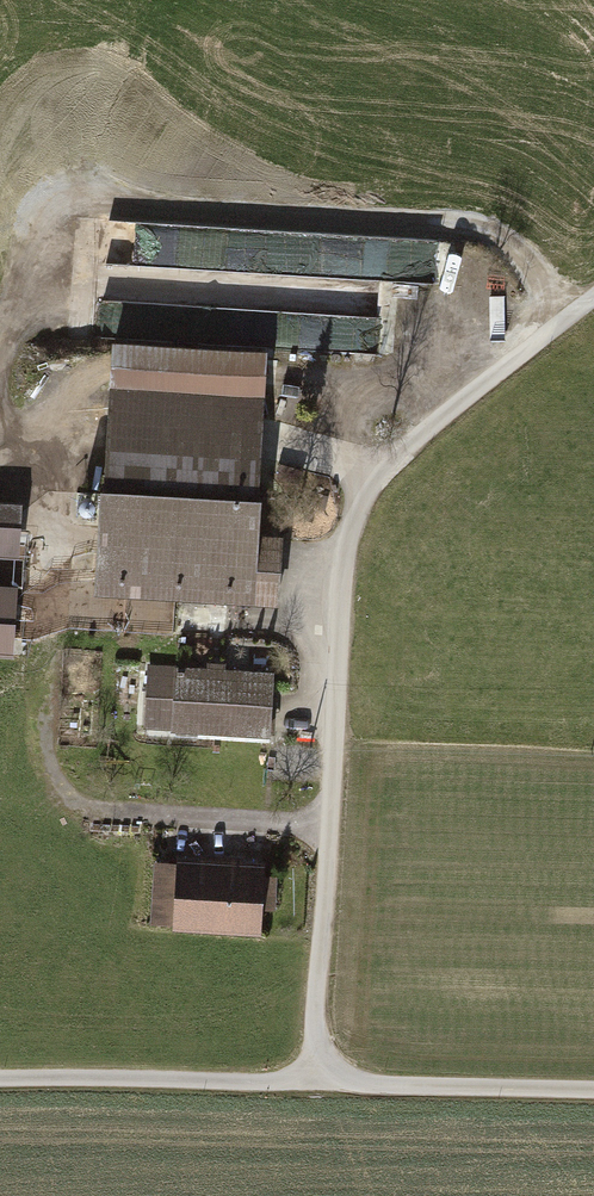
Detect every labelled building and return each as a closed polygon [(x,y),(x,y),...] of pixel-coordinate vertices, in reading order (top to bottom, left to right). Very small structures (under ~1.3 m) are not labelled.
[(389,240),(388,276),(431,277),(432,241),(389,240)] [(268,352),(111,344),(106,437),(103,488),(261,496),(264,441),(268,352)] [(97,593),(144,596),(148,529),(218,533),(258,535),(261,496),(103,488),(97,593)] [(0,502),(0,557),(17,558),(20,503),(0,502)] [(144,596),(214,599),(218,533),(148,529),(144,596)] [(258,535),(218,533),(214,599),(278,603),(282,536),(258,535)] [(0,586),(0,658),(12,659),(17,587),(0,586)] [(268,732),(270,669),(147,666),(145,729),(268,732)] [(264,868),(154,862),(150,932),(259,939),(264,868)]
